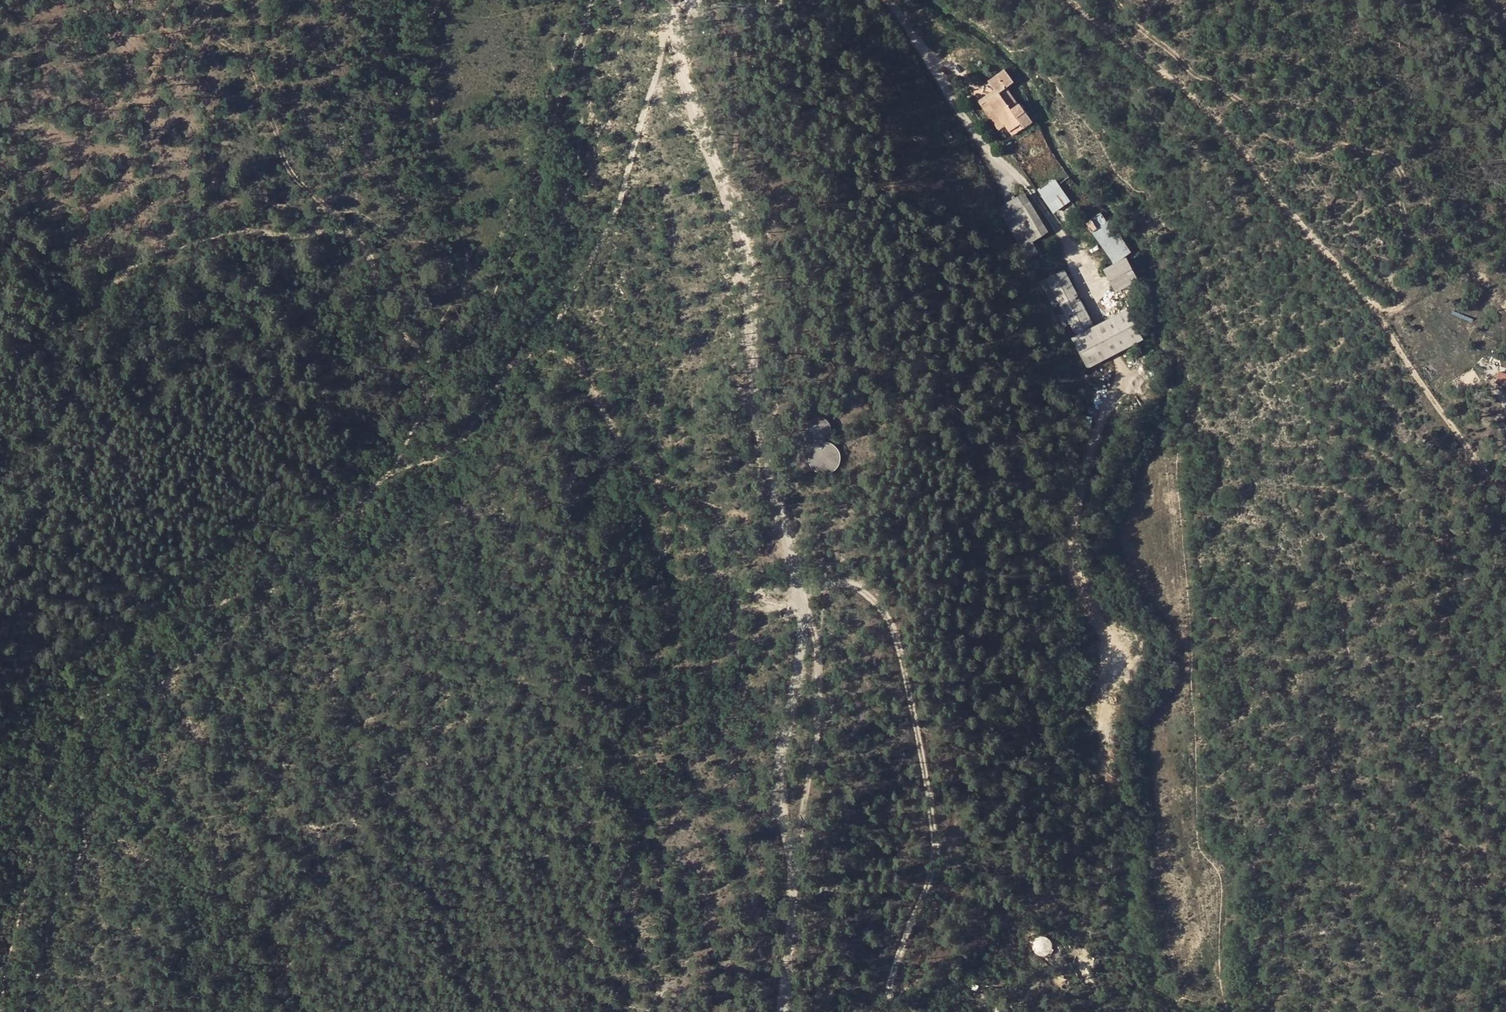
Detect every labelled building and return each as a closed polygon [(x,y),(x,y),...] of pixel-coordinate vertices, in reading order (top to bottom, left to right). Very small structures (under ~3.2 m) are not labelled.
[(982,102),(984,106),(991,101),(1008,126),(1012,132),(1025,124),(1028,129),(1035,124),(1011,88),(1018,83),(1009,70),(992,81),(998,90),(982,102)] [(991,101),(984,106),(1002,131),(1008,126),(991,101)] [(1025,124),(1012,132),(1016,137),(1028,129),(1025,124)] [(1060,180),(1043,192),(1058,213),(1075,201),(1060,180)] [(1032,202),(1004,218),(1028,262),(1043,254),(1035,241),(1050,232),(1032,202)] [(1102,215),(1090,223),(1096,231),(1107,223),(1102,215)] [(1115,219),(1096,232),(1117,264),(1108,269),(1120,292),(1143,281),(1130,257),(1135,252),(1115,219)] [(1045,282),(1092,369),(1117,355),(1148,339),(1131,308),(1103,323),(1099,326),(1069,269),(1045,282)] [(1495,381),(1505,384),(1505,373),(1499,371),(1495,381)] [(824,420),(820,419),(816,419),(813,421),(811,423),(809,426),(809,430),(809,433),(811,436),(813,439),(816,440),(819,441),(823,440),(826,439),(829,436),(830,432),(830,429),(829,425),(827,422),(824,420)] [(822,444),(818,445),(814,448),(811,452),(809,456),(809,462),(810,467),(814,471),(818,474),(823,475),(828,475),(833,473),(837,469),(839,466),(840,462),(840,458),(839,453),(837,450),(834,447),(831,445),(826,444),(822,444)] [(1051,937),(1033,938),(1034,953),(1053,951),(1051,937)]
